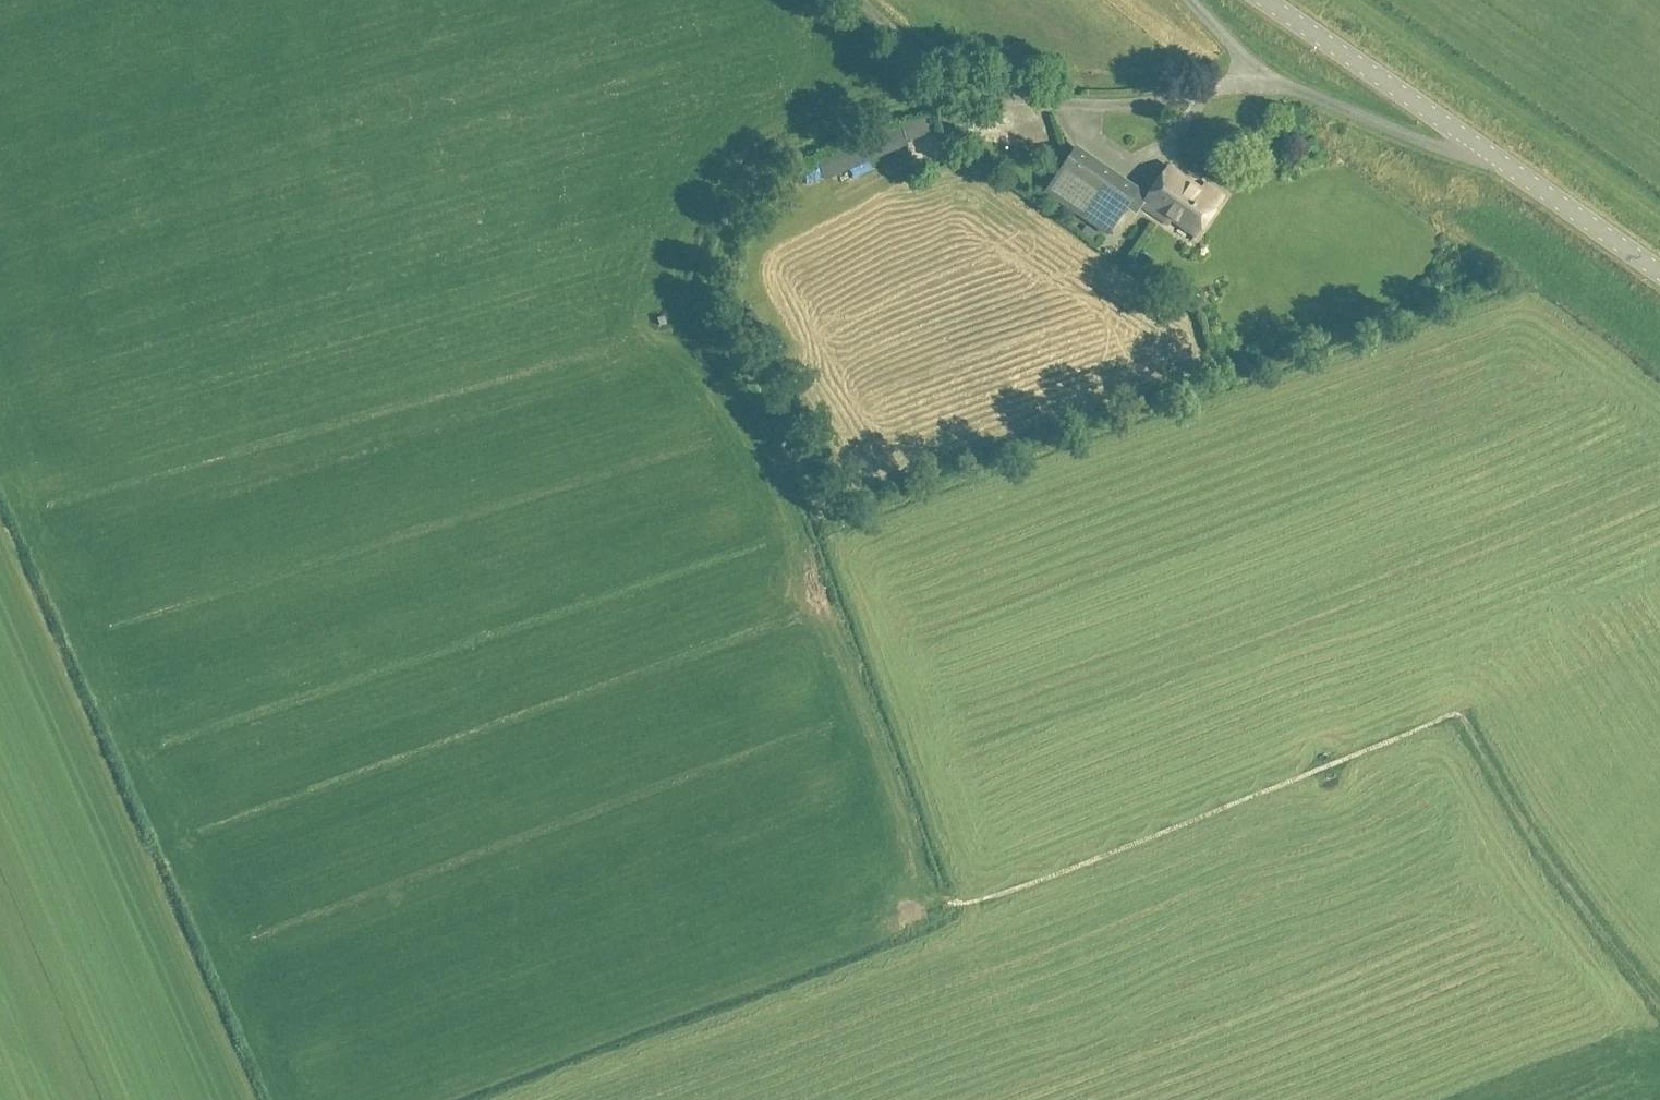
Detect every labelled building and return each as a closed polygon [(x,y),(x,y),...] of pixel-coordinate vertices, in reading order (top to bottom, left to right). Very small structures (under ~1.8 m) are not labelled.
[(1044,191),(1107,234),(1133,199),(1068,155),(1044,191)] [(1168,166),(1141,205),(1164,222),(1170,215),(1195,235),(1221,195),(1205,184),(1201,188),(1168,166)] [(663,315),(657,317),(660,325),(666,323),(663,315)]
